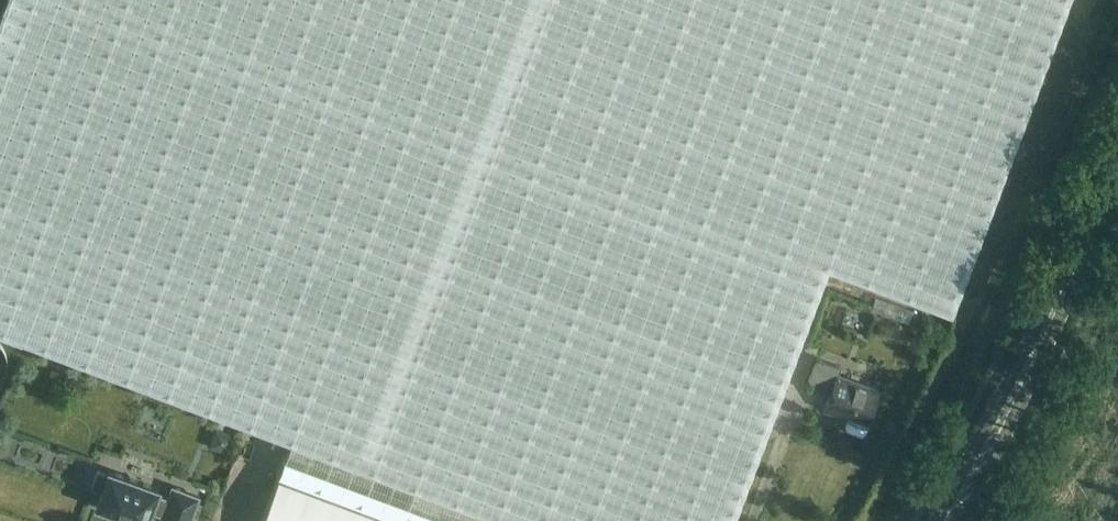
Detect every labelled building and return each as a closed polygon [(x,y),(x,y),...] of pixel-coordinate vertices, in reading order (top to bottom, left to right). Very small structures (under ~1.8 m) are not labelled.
[(1067,0),(7,0),(0,19),(0,330),(289,439),(260,520),(731,520),(826,265),(951,311),(1067,0)] [(807,382),(830,391),(825,404),(849,413),(845,424),(846,428),(861,434),(865,431),(869,420),(867,419),(878,389),(837,373),(840,365),(817,356),(807,382)] [(98,501),(97,503),(99,504),(116,510),(127,514),(128,514),(145,520),(144,520),(146,520),(147,520),(148,519),(147,519),(151,508),(164,512),(161,519),(168,520),(189,520),(199,495),(173,485),(169,498),(156,493),(158,488),(158,489),(159,486),(157,486),(111,470),(112,469),(109,469),(109,471),(108,473),(98,469),(92,486),(102,489),(98,501)]
